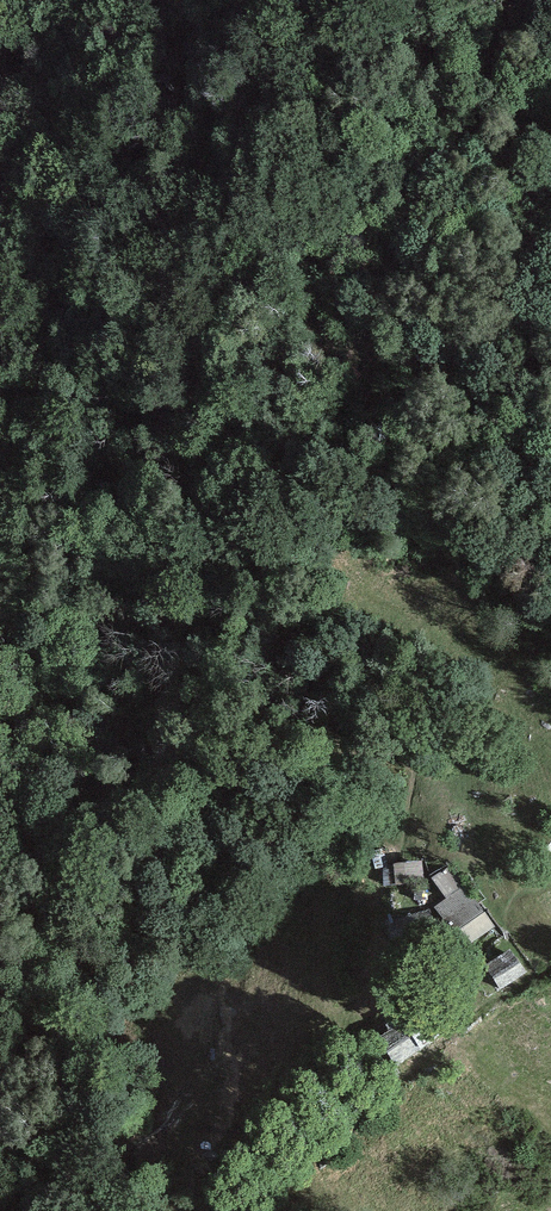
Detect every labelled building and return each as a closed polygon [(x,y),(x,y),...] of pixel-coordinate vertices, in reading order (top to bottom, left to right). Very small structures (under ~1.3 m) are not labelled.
[(423,882),(421,860),(391,864),(393,886),(423,882)] [(432,908),(462,950),(495,927),(453,866),(434,880),(447,898),(432,908)] [(448,955),(424,911),(389,931),(414,974),(448,955)] [(483,967),(499,992),(527,974),(510,949),(483,967)] [(391,1031),(379,1039),(397,1066),(441,1036),(419,1003),(387,1025),(391,1031)]
